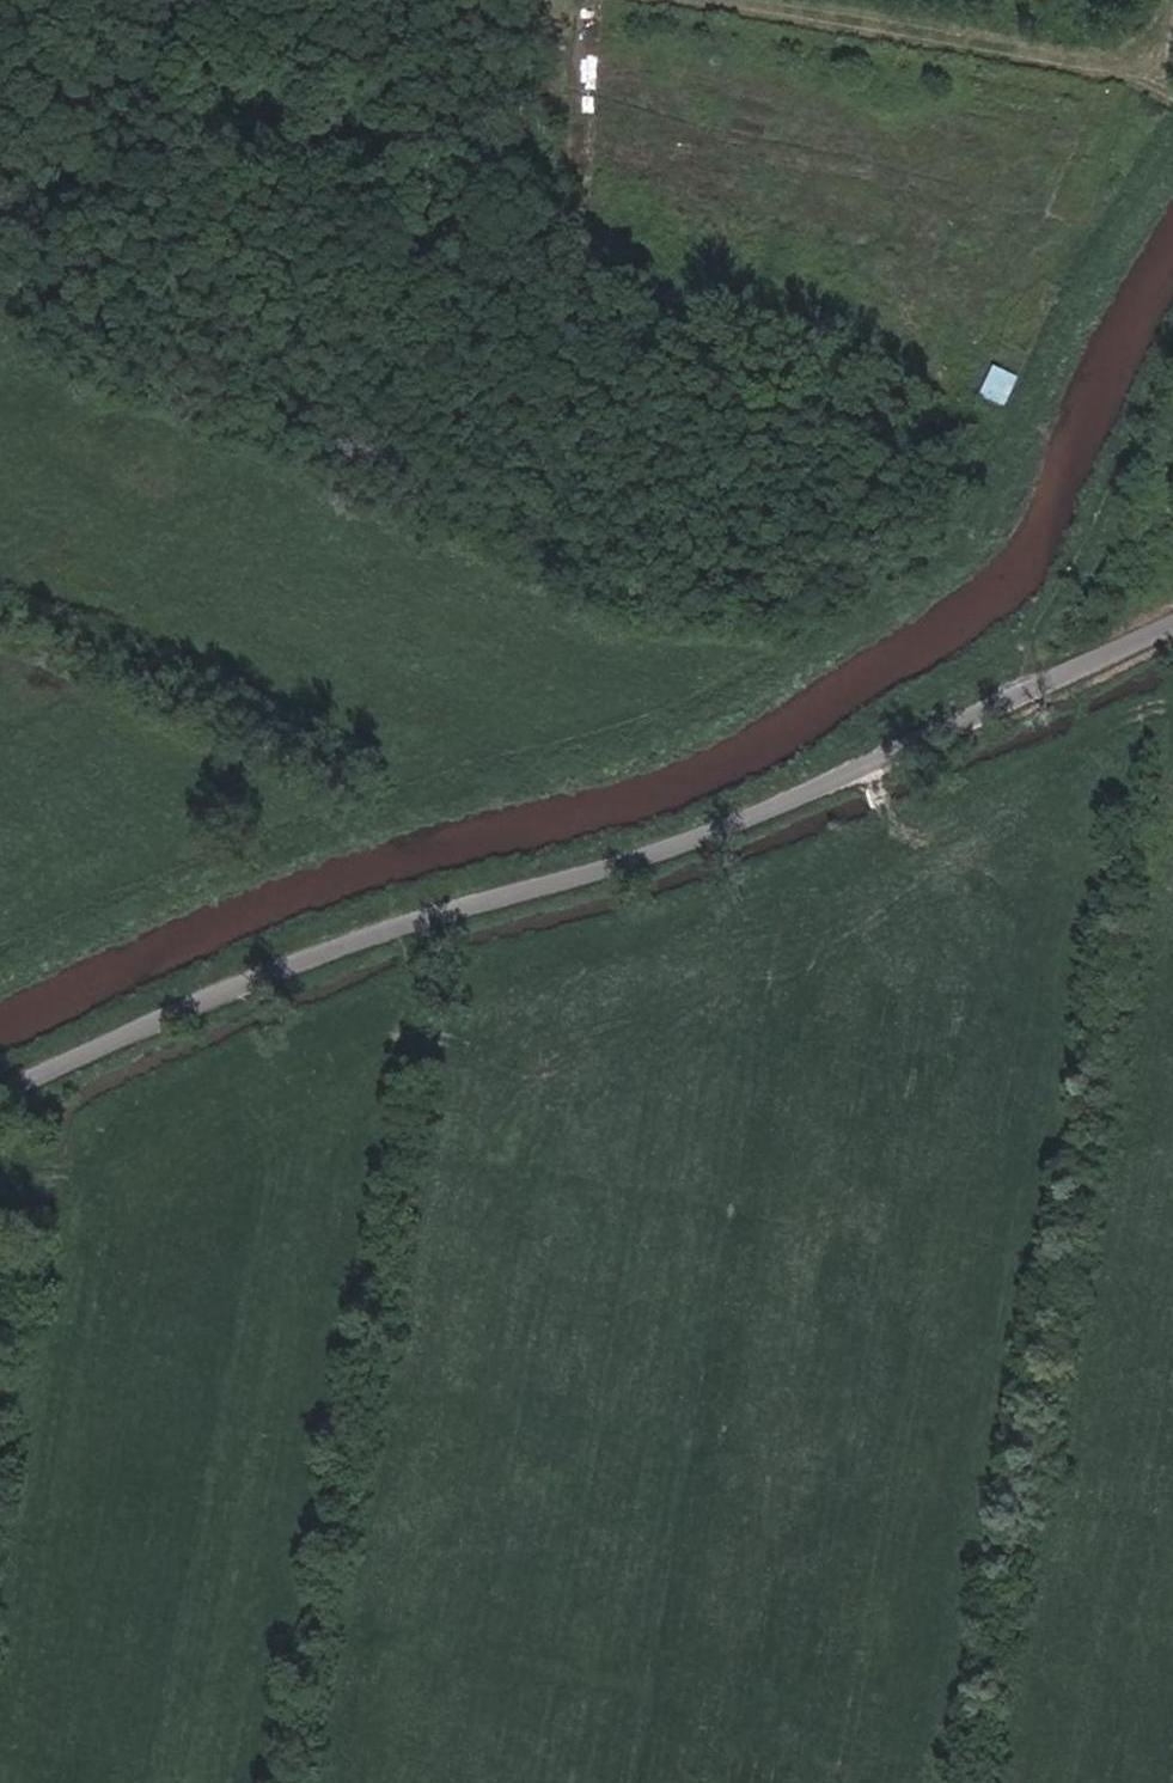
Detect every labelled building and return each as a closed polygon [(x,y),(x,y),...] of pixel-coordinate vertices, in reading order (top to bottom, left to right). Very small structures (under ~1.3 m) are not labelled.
[(980,396),(1006,408),(1023,372),(997,360),(980,396)]
